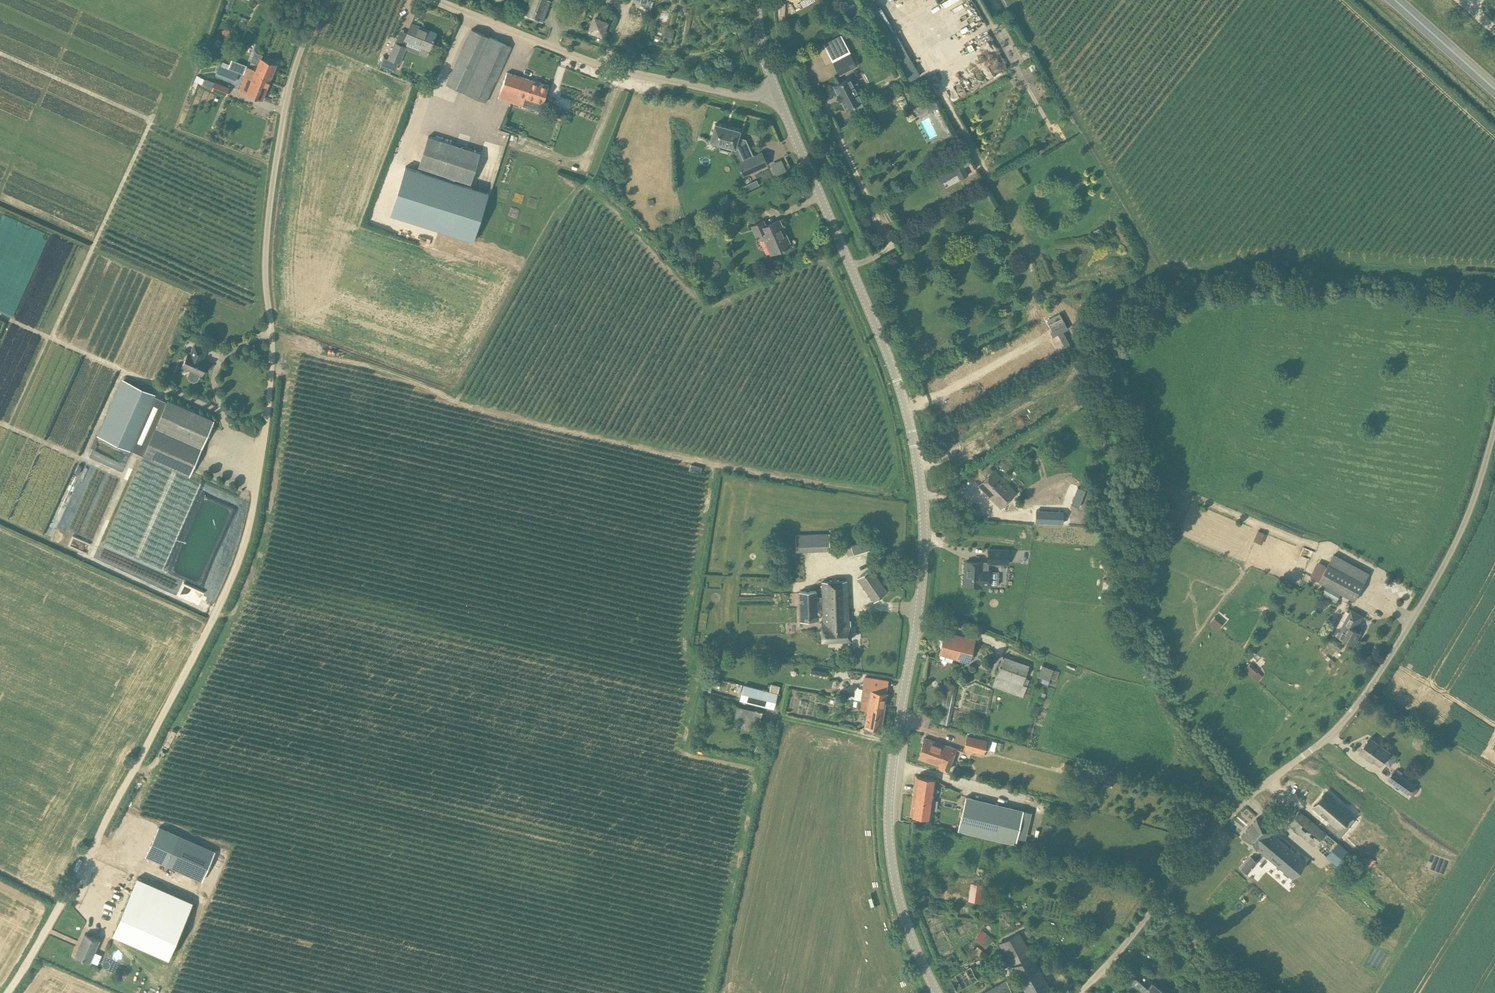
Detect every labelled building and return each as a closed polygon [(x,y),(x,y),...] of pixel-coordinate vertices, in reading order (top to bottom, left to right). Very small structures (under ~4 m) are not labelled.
[(524,14),(543,21),(551,0),(530,0),(524,14)] [(888,32),(893,30),(884,11),(879,13),(888,32)] [(601,34),(606,22),(594,18),(589,29),(601,34)] [(436,32),(411,22),(404,38),(422,45),(418,54),(426,57),(436,32)] [(512,46),(471,28),(446,84),(487,102),(512,46)] [(675,42),(676,31),(666,29),(664,41),(675,42)] [(885,38),(901,62),(912,55),(896,31),(885,38)] [(395,42),(388,60),(400,64),(407,46),(395,42)] [(856,65),(850,53),(833,62),(840,74),(856,65)] [(241,74),(245,75),(252,78),(254,75),(270,81),(276,64),(261,58),(256,71),(247,67),(247,65),(232,59),(231,61),(223,58),(221,65),(227,67),(227,68),(241,74)] [(520,75),(507,70),(500,89),(497,98),(511,103),(523,107),(526,97),(535,100),(541,103),(547,84),(520,75)] [(252,78),(245,75),(239,91),(262,100),(270,81),(254,75),(252,78)] [(205,79),(200,77),(198,83),(205,85),(204,86),(212,89),(212,90),(227,96),(230,88),(215,82),(207,79),(204,79),(205,79)] [(854,85),(850,77),(834,85),(838,94),(837,94),(840,101),(842,100),(846,109),(853,105),(855,109),(862,105),(860,101),(862,100),(858,93),(861,91),(857,83),(854,85)] [(571,123),(569,129),(577,132),(579,126),(571,123)] [(733,147),(738,148),(744,160),(743,160),(749,173),(767,165),(762,152),(753,156),(749,146),(745,148),(742,143),(737,141),(740,130),(715,124),(710,141),(720,143),(719,148),(731,151),(733,147)] [(480,151),(429,134),(419,165),(449,174),(456,176),(470,181),(480,151)] [(967,159),(937,175),(941,183),(958,174),(960,179),(966,176),(963,169),(970,165),(967,159)] [(456,176),(449,174),(447,178),(406,165),(391,213),(474,239),(489,191),(454,180),(456,176)] [(758,181),(746,186),(748,192),(760,186),(758,181)] [(33,257),(33,251),(24,247),(42,247),(42,255),(51,232),(0,212),(0,257),(33,257)] [(782,228),(778,220),(765,226),(763,221),(752,226),(756,235),(763,232),(773,253),(787,247),(780,229),(782,228)] [(1060,315),(1046,322),(1052,332),(1049,333),(1053,339),(1058,336),(1065,349),(1070,346),(1063,333),(1068,330),(1060,315)] [(999,339),(983,347),(990,360),(987,362),(985,363),(992,377),(994,376),(997,374),(999,379),(997,380),(1002,390),(1022,380),(1016,370),(1014,366),(1014,365),(1007,351),(1006,352),(999,339)] [(189,351),(183,365),(191,369),(189,375),(190,378),(194,380),(198,379),(200,373),(202,374),(208,360),(203,357),(207,349),(195,344),(191,352),(189,351)] [(100,434),(144,454),(143,455),(190,475),(215,418),(168,398),(168,400),(153,393),(154,392),(124,379),(131,382),(107,437),(100,434)] [(143,455),(104,543),(163,569),(202,480),(190,475),(143,455)] [(1016,492),(994,469),(979,484),(1001,507),(1016,492)] [(1049,482),(1017,499),(1025,514),(1057,497),(1049,482)] [(1077,487),(1071,504),(1079,507),(1085,490),(1077,487)] [(1036,509),(1036,522),(1063,523),(1063,511),(1036,509)] [(1251,539),(1260,543),(1265,533),(1255,529),(1251,539)] [(830,535),(796,536),(797,553),(831,552),(830,535)] [(873,548),(870,538),(851,544),(854,554),(873,548)] [(1008,547),(988,547),(987,560),(1007,561),(1008,547)] [(1370,573),(1335,554),(1330,563),(1320,581),(1356,600),(1366,583),(1365,583),(1370,573)] [(982,560),(965,559),(964,583),(981,584),(982,560)] [(888,591),(872,568),(858,578),(874,601),(888,591)] [(1112,580),(1104,579),(1102,591),(1111,592),(1112,580)] [(820,597),(820,599),(823,599),(823,621),(821,620),(822,641),(852,640),(850,620),(849,620),(847,580),(822,581),(823,597),(820,597)] [(817,599),(820,599),(820,597),(817,597),(817,591),(799,591),(799,620),(818,620),(817,599)] [(1364,616),(1352,609),(1343,627),(1345,628),(1341,637),(1355,645),(1362,632),(1356,629),(1364,616)] [(976,638),(944,630),(938,654),(970,662),(976,638)] [(1030,665),(1004,656),(993,686),(1019,696),(1019,694),(1022,695),(1025,685),(1023,685),(1030,665)] [(1249,662),(1243,668),(1251,675),(1257,669),(1249,662)] [(1054,669),(1042,665),(1038,676),(1049,681),(1054,669)] [(827,672),(811,669),(810,674),(826,678),(827,672)] [(889,681),(866,677),(863,696),(871,697),(870,705),(885,708),(888,692),(887,692),(889,681)] [(958,685),(947,683),(938,723),(949,725),(958,685)] [(740,700),(774,709),(778,693),(744,684),(740,700)] [(871,697),(863,696),(862,700),(857,699),(856,705),(858,707),(861,707),(860,709),(868,710),(865,730),(867,732),(873,733),(875,731),(876,729),(881,730),(885,708),(870,705),(871,697)] [(763,712),(737,706),(734,719),(759,725),(763,712)] [(988,741),(967,735),(963,752),(983,757),(988,741)] [(1391,752),(1371,738),(1361,751),(1381,765),(1391,752)] [(956,749),(925,739),(918,758),(938,764),(938,767),(948,770),(949,770),(956,749)] [(1075,765),(1066,762),(1063,772),(1073,774),(1075,765)] [(1415,784),(1396,771),(1390,779),(1413,796),(1416,791),(1412,789),(1415,784)] [(937,779),(916,776),(911,816),(931,819),(937,779)] [(1350,814),(1324,793),(1313,806),(1338,827),(1350,814)] [(1024,809),(965,795),(958,829),(1016,843),(1017,836),(1025,838),(1031,811),(1024,810),(1024,809)] [(1317,823),(1299,809),(1287,824),(1304,838),(1317,823)] [(1272,831),(1257,818),(1242,836),(1257,848),(1305,888),(1319,872),(1271,831),(1272,831)] [(159,827),(146,856),(166,865),(179,836),(159,827)] [(1350,852),(1338,842),(1325,856),(1337,867),(1350,852)] [(150,858),(147,862),(164,871),(166,867),(150,858)] [(193,902),(138,877),(113,933),(169,957),(193,902)] [(994,938),(982,929),(975,939),(986,947),(994,938)] [(1010,965),(1011,965),(1030,954),(1020,932),(998,943),(1010,965)] [(100,940),(85,933),(76,955),(90,961),(100,940)] [(1030,954),(1011,965),(1026,992),(1037,992),(1050,986),(1032,953),(1030,954)] [(979,979),(971,965),(948,978),(957,992),(979,979)] [(1138,969),(1129,978),(1143,991),(1141,992),(1166,992),(1138,969)] [(1007,980),(984,992),(1014,992),(1007,980)]
